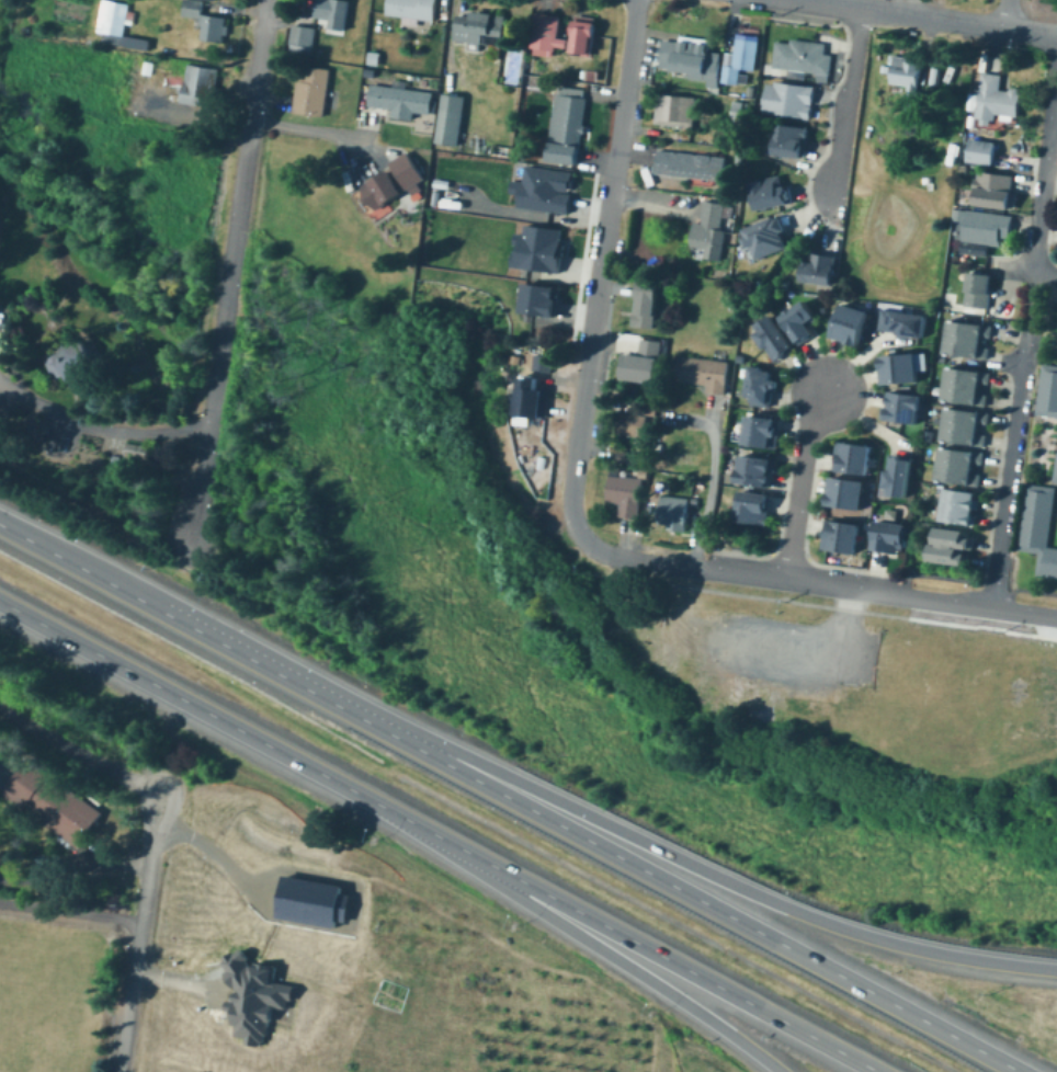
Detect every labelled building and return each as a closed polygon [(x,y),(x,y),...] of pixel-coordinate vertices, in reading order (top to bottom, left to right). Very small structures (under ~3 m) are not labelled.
[(135,13),(133,23),(127,22),(125,34),(151,38),(150,49),(107,42),(109,34),(99,32),(104,0),(130,4),(129,12),(135,13)] [(227,18),(226,23),(225,22),(224,42),(203,41),(204,20),(183,18),(185,0),(203,2),(202,14),(227,18)] [(317,19),(320,0),(351,0),(348,23),(317,19)] [(388,13),(390,0),(440,0),(436,22),(420,19),(419,26),(404,24),(405,15),(388,13)] [(560,45),(559,48),(535,45),(539,9),(566,12),(564,35),(573,36),(577,13),(602,15),(600,34),(595,34),(593,54),(591,54),(592,50),(572,48),(572,46),(560,45)] [(505,14),(501,57),(490,56),(491,43),(480,42),(479,53),(469,50),(469,45),(456,43),(459,18),(471,19),(473,10),(505,14)] [(314,25),(309,52),(291,49),(295,22),(314,25)] [(757,37),(752,68),(739,66),(737,82),(724,80),(726,65),(735,66),(738,35),(757,37)] [(681,38),(712,43),(711,54),(721,55),(716,83),(691,79),(693,67),(662,61),(666,41),(680,43),(681,38)] [(777,41),(800,44),(802,41),(828,45),(825,65),(826,65),(825,76),(773,67),(777,41)] [(371,62),(372,49),(383,52),(382,64),(371,62)] [(923,98),(922,112),(905,110),(908,84),(894,82),(897,58),(924,62),(920,98),(923,98)] [(146,60),(156,62),(154,75),(144,73),(146,60)] [(219,70),(213,107),(175,101),(179,85),(185,87),(190,65),(219,70)] [(330,68),(323,118),(295,114),(299,80),(305,81),(307,65),(330,68)] [(366,75),(367,67),(378,68),(377,76),(366,75)] [(588,79),(589,68),(603,70),(602,81),(588,79)] [(1022,92),(1016,121),(991,116),(990,121),(976,118),(985,73),(1003,77),(1001,88),(1022,92)] [(407,83),(406,90),(435,94),(432,114),(416,112),(413,122),(394,118),(395,109),(370,105),(373,85),(394,88),(395,81),(407,83)] [(812,106),(811,118),(764,113),(769,81),(811,87),(809,105),(812,106)] [(559,93),(562,93),(564,84),(588,88),(587,98),(589,98),(582,141),(584,141),(581,162),(553,158),(555,140),(553,139),(559,93)] [(747,85),(754,87),(753,98),(746,96),(747,85)] [(697,99),(693,128),(656,123),(660,93),(697,99)] [(473,111),(470,123),(465,122),(462,145),(439,141),(445,95),(468,99),(467,110),(473,111)] [(745,103),(741,121),(732,119),(736,101),(745,103)] [(967,116),(975,117),(973,128),(965,127),(967,116)] [(808,127),(807,141),(803,141),(800,158),(778,156),(780,142),(774,142),(776,124),(808,127)] [(996,128),(1000,124),(1004,129),(1000,133),(996,128)] [(997,144),(992,166),(968,161),(971,139),(997,144)] [(493,152),(495,142),(513,145),(512,155),(493,152)] [(727,158),(724,181),(657,172),(660,149),(727,158)] [(421,190),(413,194),(391,163),(406,152),(425,180),(418,185),(421,190)] [(523,205),(527,164),(566,169),(560,210),(523,205)] [(404,194),(378,210),(363,186),(388,170),(404,194)] [(1018,196),(1015,210),(974,203),(980,170),(1014,176),(1011,195),(1018,196)] [(778,175),(782,189),(787,187),(791,199),(760,209),(752,183),(778,175)] [(958,189),(966,190),(965,197),(957,197),(958,189)] [(435,190),(443,191),(441,205),(433,204),(435,190)] [(721,205),(718,231),(726,232),(723,259),(707,258),(708,248),(694,247),(697,225),(703,225),(706,203),(721,205)] [(1011,217),(1009,237),(1001,236),(1000,244),(965,240),(968,212),(1011,217)] [(789,248),(759,261),(753,248),(758,246),(750,227),(776,216),(789,248)] [(523,266),(530,224),(571,228),(566,272),(523,266)] [(839,258),(834,285),(802,280),(806,252),(839,258)] [(993,274),(988,309),(965,306),(970,272),(993,274)] [(526,309),(531,280),(566,284),(561,313),(526,309)] [(634,323),(639,280),(662,283),(656,327),(634,323)] [(778,288),(784,280),(787,289),(778,288)] [(814,333),(800,342),(781,315),(805,298),(816,313),(804,321),(814,333)] [(868,311),(857,343),(831,333),(842,303),(868,311)] [(929,313),(927,328),(920,327),(919,335),(878,329),(882,307),(929,313)] [(794,346),(777,358),(754,328),(770,316),(794,346)] [(987,323),(981,358),(944,353),(950,318),(987,323)] [(873,323),(870,338),(864,335),(867,322),(873,323)] [(77,339),(79,344),(84,341),(94,362),(89,365),(93,373),(72,384),(68,375),(56,381),(46,361),(58,355),(55,350),(77,339)] [(653,384),(621,380),(623,354),(636,355),(637,339),(659,342),(653,384)] [(918,379),(887,383),(884,355),(914,352),(918,379)] [(537,353),(555,355),(553,372),(535,369),(537,353)] [(513,364),(514,354),(524,356),(522,365),(513,364)] [(728,363),(725,394),(702,390),(702,385),(677,381),(680,356),(728,363)] [(776,372),(771,402),(754,400),(754,395),(748,394),(753,365),(768,367),(766,370),(776,372)] [(1045,365),(1056,367),(1056,417),(1036,413),(1045,365)] [(985,375),(979,404),(942,398),(947,367),(985,375)] [(549,390),(545,420),(538,420),(536,430),(527,429),(528,418),(516,417),(522,375),(536,377),(535,388),(549,390)] [(920,395),(917,421),(886,418),(889,390),(920,395)] [(649,417),(645,438),(614,432),(618,410),(649,417)] [(981,413),(979,443),(942,440),(945,410),(981,413)] [(781,420),(776,446),(745,442),(749,415),(781,420)] [(872,446),(867,471),(833,466),(838,440),(872,446)] [(981,454),(980,465),(978,465),(975,484),(936,478),(941,447),(981,454)] [(913,455),(909,498),(893,495),(893,488),(886,487),(890,453),(913,455)] [(771,459),(768,487),(737,482),(741,455),(771,459)] [(638,470),(647,471),(646,479),(637,478),(638,470)] [(865,480),(861,508),(829,502),(833,476),(865,480)] [(640,480),(637,517),(621,516),(622,502),(607,501),(610,477),(640,480)] [(1048,546),(1056,547),(1056,577),(1037,574),(1041,554),(1015,550),(1026,484),(1056,489),(1048,546)] [(977,493),(975,524),(942,522),(944,490),(977,493)] [(772,497),(766,526),(737,521),(742,491),(772,497)] [(687,498),(686,531),(666,529),(667,498),(687,498)] [(860,526),(856,552),(823,547),(828,521),(860,526)] [(905,526),(899,555),(873,549),(878,522),(905,526)] [(970,532),(967,566),(933,562),(937,528),(970,532)] [(7,792),(33,757),(106,812),(80,847),(7,792)] [(343,923),(344,919),(352,920),(354,906),(349,905),(351,881),(290,875),(286,918),(343,923)] [(245,990),(239,1034),(249,1036),(249,1040),(264,1043),(281,1010),(282,1005),(290,1007),(303,986),(294,982),(280,980),(282,966),(273,961),(262,959),(260,964),(252,960),(253,950),(231,950),(228,972),(240,978),(239,987),(245,990)]
